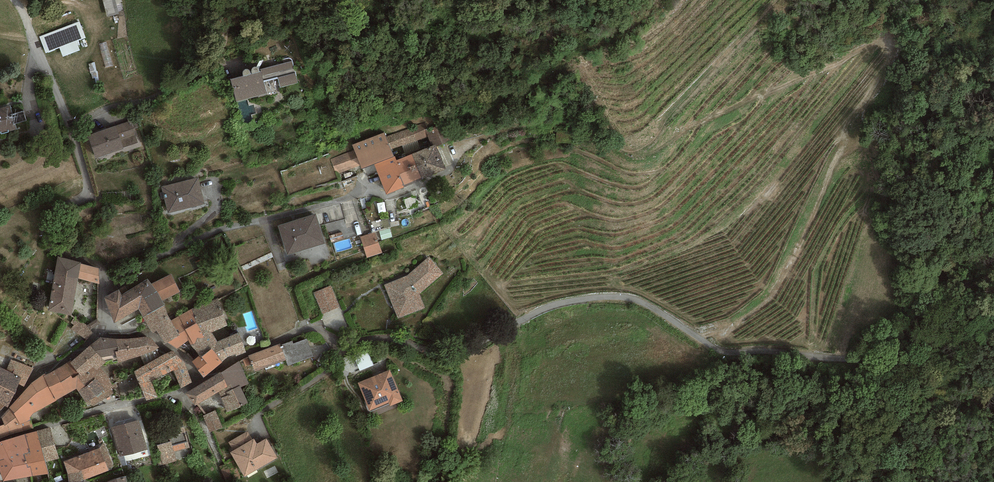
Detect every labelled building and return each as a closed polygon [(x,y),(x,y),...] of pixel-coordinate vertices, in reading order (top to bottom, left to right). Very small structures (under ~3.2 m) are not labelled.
[(108,17),(118,14),(116,6),(122,4),(121,0),(103,0),(108,17)] [(79,23),(40,37),(46,53),(59,48),(63,58),(79,51),(76,42),(85,39),(79,23)] [(243,78),(243,79),(231,83),(236,102),(266,94),(263,84),(278,80),(280,89),(298,84),(292,62),(261,71),(262,74),(259,75),(259,73),(258,72),(257,72),(256,72),(254,72),(253,72),(252,73),(252,74),(252,75),(252,77),(251,77),(250,76),(249,75),(248,74),(247,74),(246,74),(245,75),(244,76),(243,77),(243,78)] [(15,126),(13,121),(26,117),(23,109),(11,113),(8,105),(0,107),(0,131),(15,126)] [(129,120),(90,133),(97,153),(136,140),(132,127),(138,125),(134,114),(128,116),(129,120)] [(425,121),(386,137),(391,150),(428,136),(425,130),(428,129),(425,121)] [(428,129),(425,130),(428,136),(432,146),(435,144),(436,147),(450,141),(443,123),(428,129)] [(384,132),(353,144),(355,150),(361,165),(362,169),(374,165),(394,157),(391,150),(386,137),(384,132)] [(412,155),(421,177),(422,179),(446,169),(436,147),(435,144),(432,146),(412,155)] [(355,150),(330,159),(336,175),(361,165),(355,150)] [(394,157),(374,165),(386,194),(405,187),(404,185),(421,177),(412,155),(397,160),(395,156),(394,157)] [(198,177),(161,187),(168,214),(205,204),(198,177)] [(315,212),(280,223),(288,248),(323,237),(315,212)] [(375,232),(360,237),(367,258),(382,253),(375,232)] [(78,279),(81,264),(81,262),(58,257),(48,311),(71,316),(78,279)] [(406,276),(384,285),(398,319),(425,308),(419,294),(443,274),(429,257),(406,276)] [(99,268),(81,264),(78,279),(99,284),(99,268)] [(171,274),(151,284),(161,301),(180,292),(171,274)] [(119,289),(104,297),(113,323),(139,309),(143,317),(164,305),(161,301),(151,284),(148,280),(122,295),(119,289)] [(331,287),(314,293),(321,313),(338,306),(331,287)] [(218,298),(192,309),(193,310),(196,322),(203,336),(212,332),(227,325),(218,298)] [(170,320),(164,305),(143,317),(153,333),(156,331),(164,345),(168,343),(179,335),(171,321),(170,320)] [(342,308),(322,316),(329,331),(354,336),(342,308)] [(179,335),(168,343),(176,349),(188,341),(191,345),(204,338),(203,336),(196,322),(193,310),(192,309),(171,321),(179,335)] [(86,340),(93,333),(90,330),(87,325),(79,320),(80,319),(76,315),(70,322),(74,325),(71,329),(86,340)] [(97,319),(87,325),(90,330),(101,323),(97,319)] [(217,341),(212,332),(203,336),(204,338),(191,345),(200,355),(192,362),(203,378),(228,358),(235,354),(237,357),(246,352),(238,333),(217,341)] [(148,336),(116,339),(118,351),(115,352),(118,361),(118,362),(141,356),(159,348),(148,336)] [(101,337),(90,345),(105,361),(112,360),(113,362),(118,361),(115,352),(118,351),(116,339),(101,337)] [(292,341),(281,345),(286,360),(288,366),(314,356),(307,338),(293,343),(292,341)] [(286,360),(281,345),(280,343),(248,355),(254,372),(286,360)] [(105,361),(90,345),(70,363),(82,377),(93,367),(96,370),(99,368),(107,362),(105,361)] [(142,367),(134,371),(146,401),(157,397),(151,381),(174,370),(181,389),(192,382),(184,361),(173,351),(164,354),(142,367)] [(34,368),(11,359),(6,370),(21,377),(19,384),(24,386),(34,368)] [(239,361),(221,373),(228,387),(219,392),(227,413),(248,403),(241,387),(249,383),(239,361)] [(82,377),(70,363),(69,362),(45,375),(43,376),(56,400),(77,389),(78,391),(85,386),(79,379),(82,377)] [(6,370),(0,367),(0,404),(7,407),(19,384),(21,377),(6,370)] [(108,377),(99,368),(96,370),(93,367),(82,377),(79,379),(85,386),(78,391),(87,407),(91,404),(92,405),(114,393),(112,389),(118,387),(114,377),(109,378),(108,377)] [(390,369),(358,382),(370,411),(389,403),(390,406),(403,401),(390,369)] [(185,393),(195,406),(219,392),(228,387),(221,373),(220,372),(185,393)] [(43,376),(45,375),(44,374),(33,382),(9,408),(15,413),(14,414),(20,424),(31,420),(30,417),(33,413),(56,400),(43,376)] [(9,408),(1,417),(4,424),(0,426),(0,440),(34,430),(31,420),(20,424),(14,414),(15,413),(9,408)] [(215,410),(203,416),(209,432),(222,428),(215,410)] [(139,420),(112,427),(120,457),(147,449),(139,420)] [(50,427),(37,431),(45,462),(59,459),(50,427)] [(189,447),(184,427),(168,431),(171,441),(157,445),(158,451),(155,452),(158,466),(176,461),(174,451),(189,447)] [(37,431),(25,435),(30,453),(24,454),(28,467),(30,467),(33,476),(48,474),(45,462),(37,431)] [(229,443),(233,451),(252,440),(248,431),(229,443)] [(30,453),(25,435),(1,441),(12,479),(33,476),(30,467),(28,467),(24,454),(30,453)] [(233,451),(230,452),(244,477),(277,458),(266,438),(257,444),(254,439),(252,440),(233,451)] [(3,481),(12,479),(1,441),(0,442),(0,471),(3,481)] [(96,446),(97,449),(63,461),(67,474),(68,481),(78,481),(84,480),(115,469),(104,443),(96,446)]
